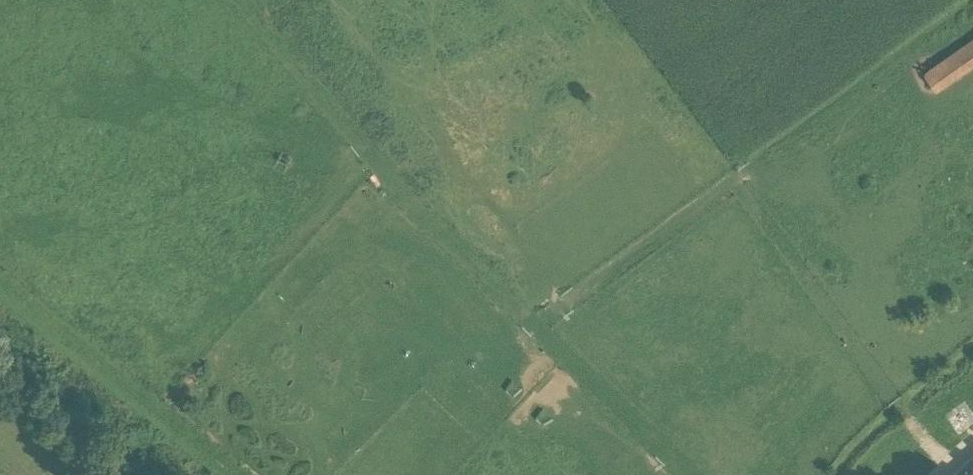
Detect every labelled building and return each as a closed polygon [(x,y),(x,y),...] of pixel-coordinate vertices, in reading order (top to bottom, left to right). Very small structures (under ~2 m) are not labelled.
[(972,64),(972,38),(923,74),(936,91),(972,64)]
